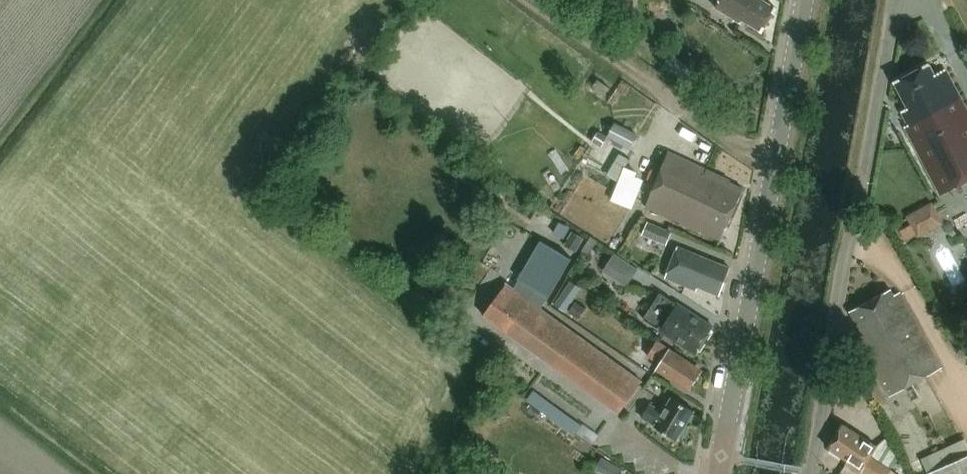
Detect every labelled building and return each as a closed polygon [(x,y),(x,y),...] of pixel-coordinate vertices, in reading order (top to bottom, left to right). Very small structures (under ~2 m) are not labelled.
[(716,8),(741,24),(743,21),(762,33),(777,10),(761,0),(721,0),(716,8)] [(966,181),(966,111),(945,70),(935,76),(929,65),(894,83),(908,109),(902,112),(909,126),(905,128),(941,195),(966,181)] [(630,149),(637,136),(615,124),(608,138),(614,141),(612,145),(622,150),(624,146),(630,149)] [(646,176),(626,171),(630,156),(618,152),(611,175),(620,178),(613,201),(637,207),(646,176)] [(744,190),(729,184),(730,181),(668,152),(645,208),(721,242),(744,190)] [(935,201),(908,215),(920,237),(947,223),(935,201)] [(570,230),(541,213),(536,222),(565,240),(570,230)] [(673,233),(654,224),(650,223),(645,236),(667,246),(673,233)] [(583,237),(574,232),(566,245),(575,250),(583,237)] [(642,383),(542,310),(572,259),(542,241),(514,290),(507,284),(484,316),(497,325),(498,324),(507,331),(506,332),(619,414),(642,383)] [(698,288),(719,296),(730,269),(677,247),(671,263),(665,260),(659,274),(666,276),(665,279),(697,292),(698,288)] [(627,288),(638,270),(614,256),(604,273),(627,288)] [(565,311),(576,294),(580,288),(570,281),(555,304),(565,311)] [(891,291),(850,312),(864,337),(860,339),(876,369),(875,370),(890,397),(901,391),(908,405),(920,399),(912,385),(942,369),(900,294),(894,297),(891,291)] [(696,355),(714,328),(678,305),(660,293),(643,320),(660,331),(696,355)] [(579,320),(586,310),(576,303),(569,313),(579,320)] [(690,390),(701,373),(680,359),(681,357),(657,342),(648,357),(660,365),(656,370),(670,379),(673,378),(690,390)] [(581,433),(586,423),(534,392),(528,402),(581,433)] [(677,441),(694,412),(672,399),(663,413),(650,405),(642,418),(655,426),(655,428),(677,441)] [(897,461),(886,440),(884,441),(877,447),(843,426),(829,450),(848,462),(846,464),(861,473),(862,473),(863,473),(890,473),(892,471),(890,470),(897,461)] [(964,440),(928,456),(935,472),(930,473),(966,473),(966,447),(964,440)] [(603,473),(622,473),(623,472),(602,461),(597,471),(603,473)]
